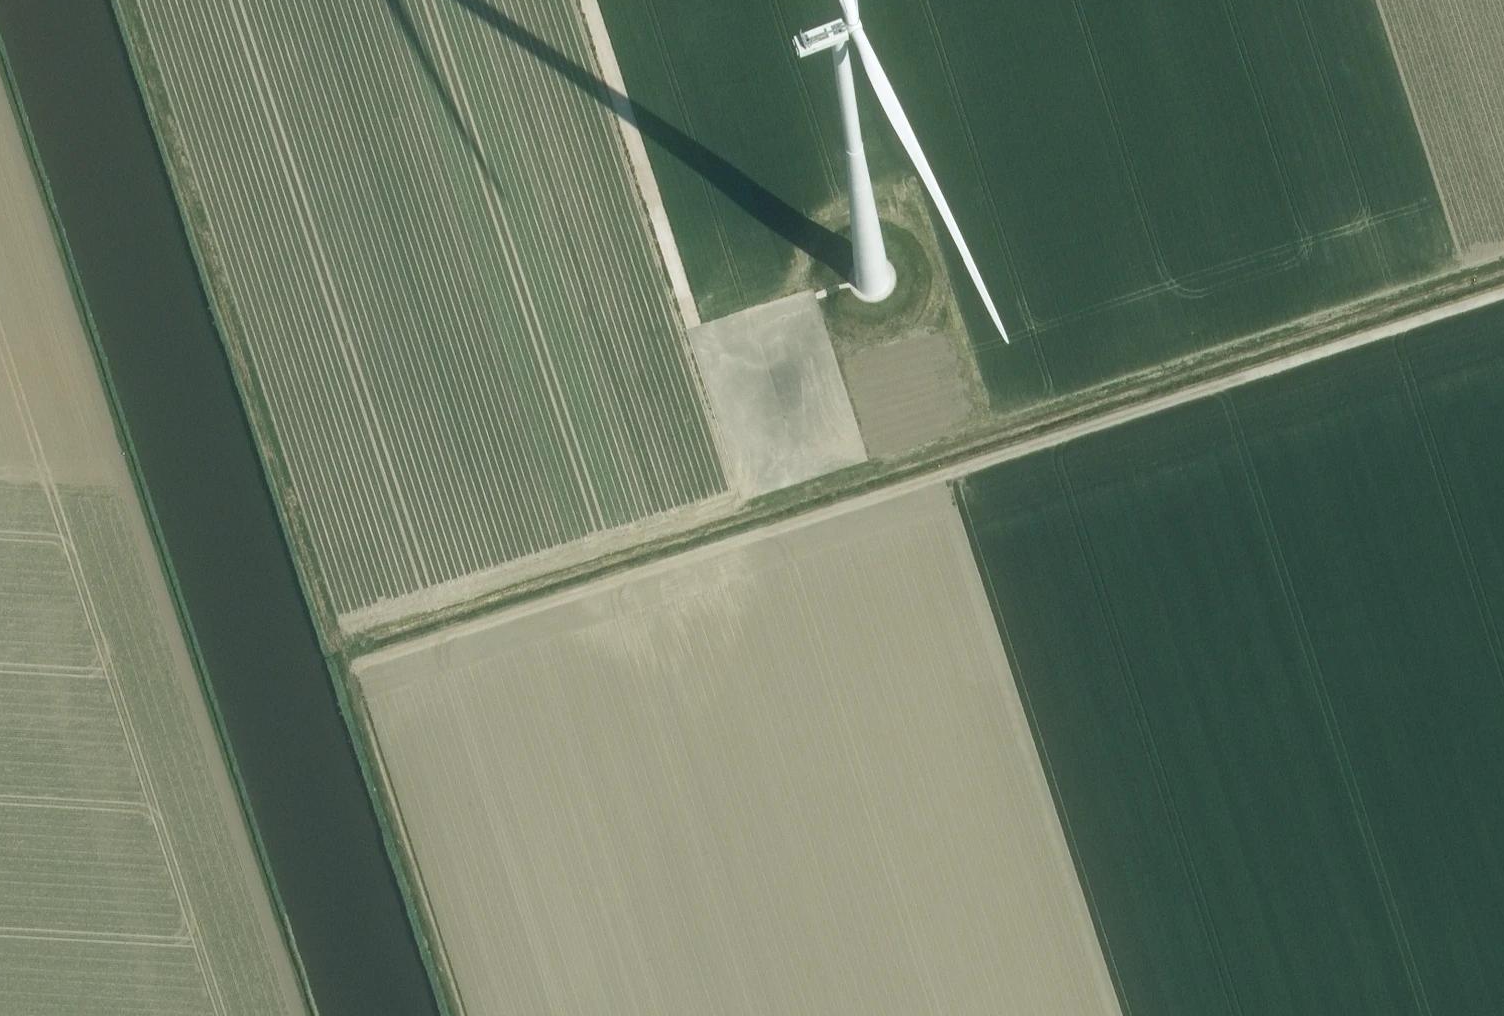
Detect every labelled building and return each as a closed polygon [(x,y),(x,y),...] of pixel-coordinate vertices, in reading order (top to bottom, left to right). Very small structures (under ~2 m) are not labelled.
[(854,276),(854,278),(854,281),(854,283),(855,285),(856,287),(857,289),(859,291),(860,292),(862,294),(864,295),(866,296),(868,296),(871,296),(873,296),(875,296),(877,296),(879,295),(881,294),(883,292),(885,291),(886,289),(887,287),(888,285),(889,283),(890,281),(890,278),(890,276),(889,274),(888,272),(887,270),(886,268),(885,266),(883,265),(881,263),(879,262),(877,261),(875,261),(873,261),(871,261),(868,261),(866,261),(864,262),(862,263),(860,265),(859,266),(857,268),(856,270),(855,272),(854,274),(854,276)]
